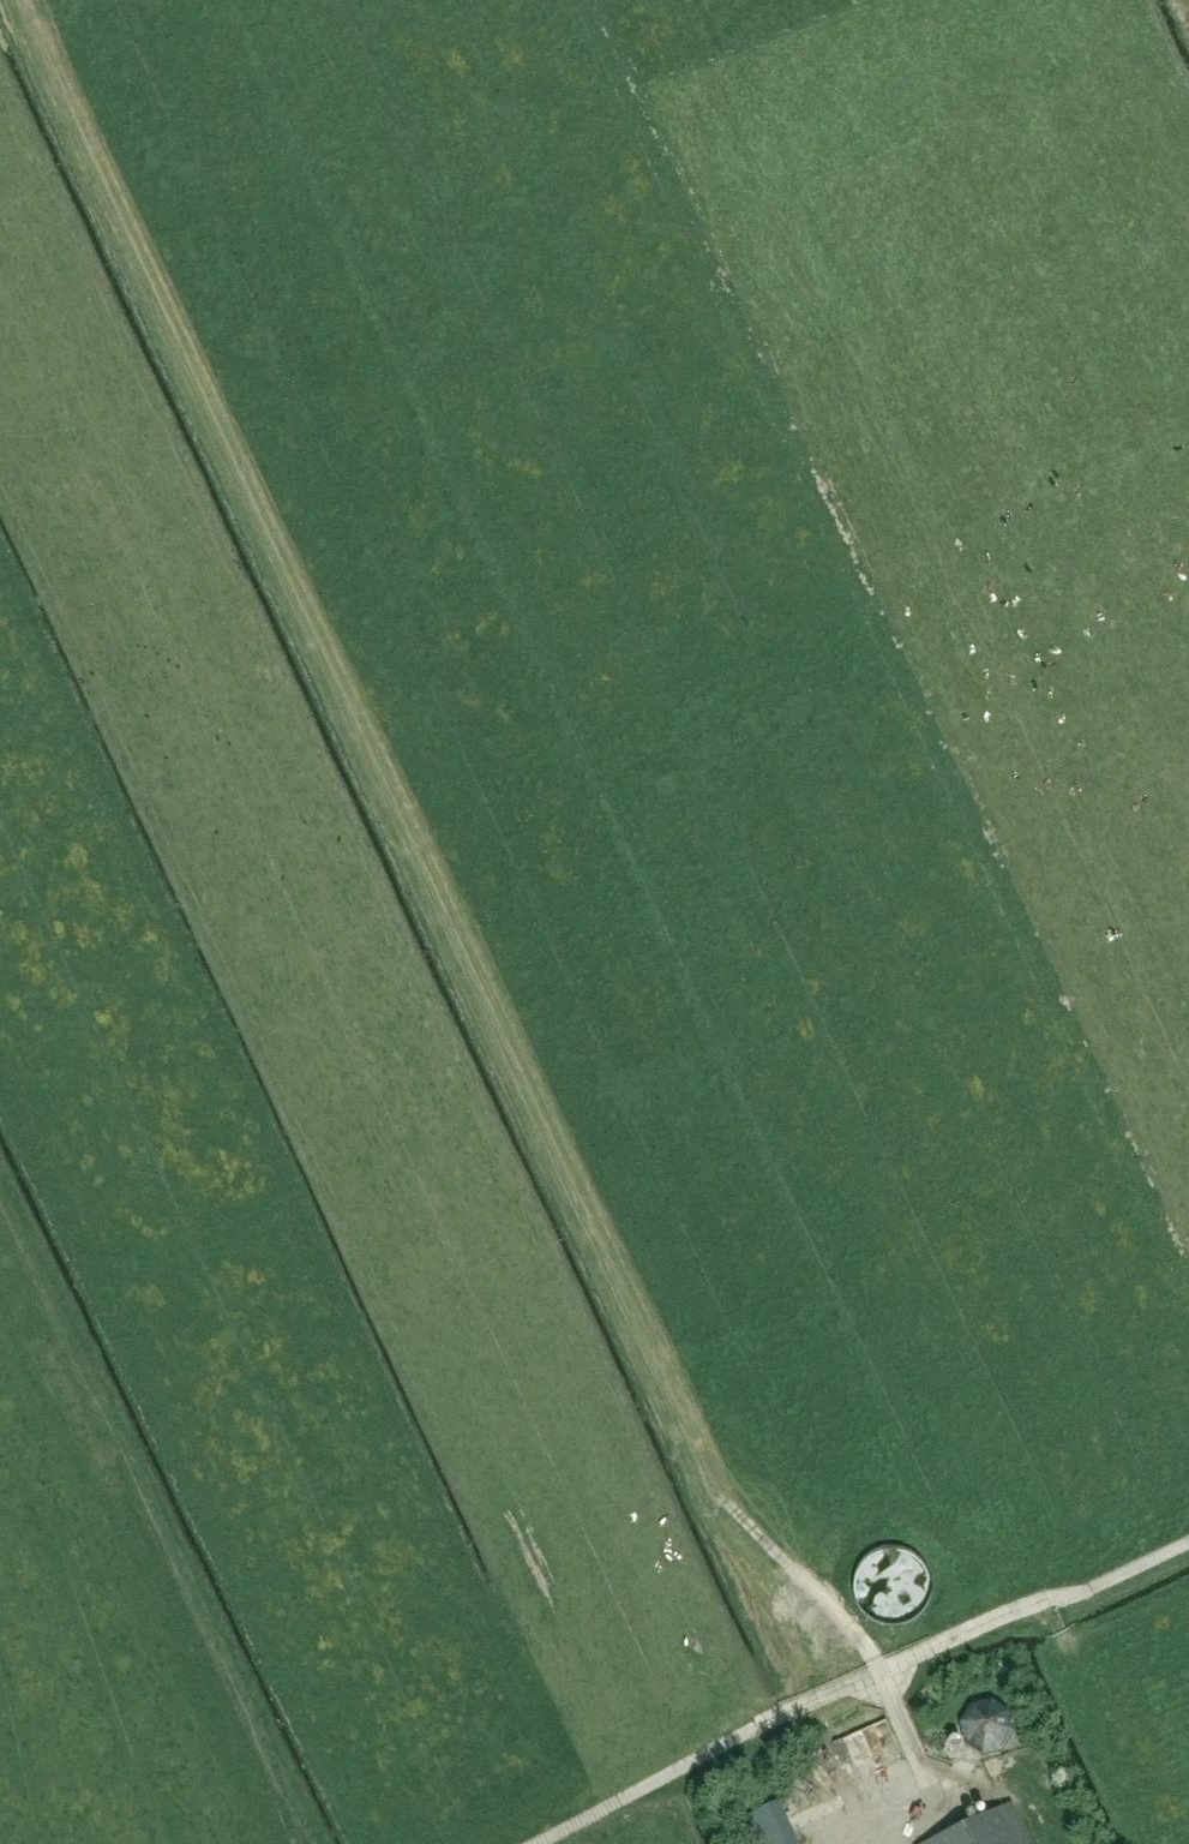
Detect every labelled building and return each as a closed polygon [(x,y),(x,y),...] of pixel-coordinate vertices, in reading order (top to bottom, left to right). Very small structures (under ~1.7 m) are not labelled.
[(758,1843),(799,1843),(779,1804),(747,1820),(758,1843)] [(1012,1804),(927,1843),(1031,1843),(1012,1804)]
